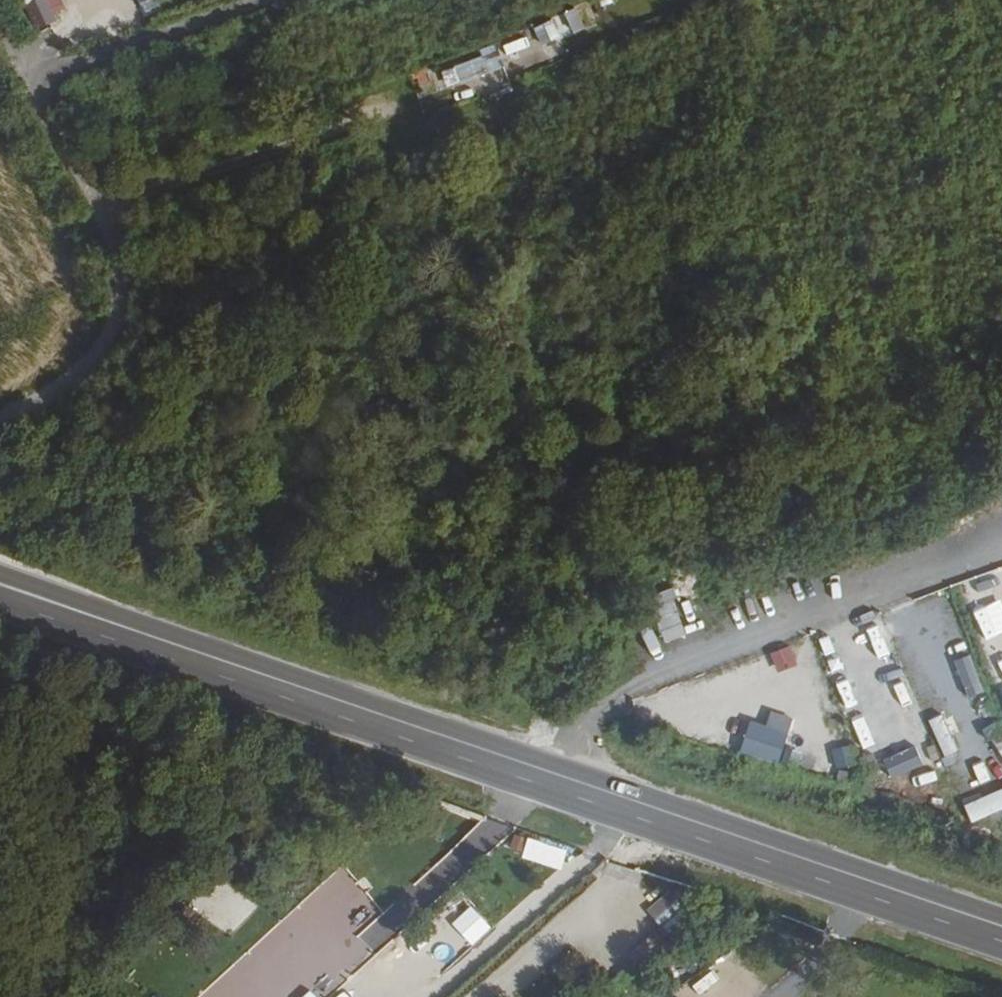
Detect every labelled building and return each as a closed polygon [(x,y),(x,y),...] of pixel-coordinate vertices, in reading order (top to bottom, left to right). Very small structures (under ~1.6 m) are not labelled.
[(26,3),(37,27),(66,14),(59,0),(15,0),(18,6),(26,3)] [(540,45),(560,36),(551,18),(532,27),(540,45)] [(502,42),(504,54),(526,49),(523,37),(502,42)] [(495,46),(439,70),(446,87),(503,63),(495,46)] [(802,643),(771,650),(776,668),(806,660),(802,643)] [(953,659),(965,695),(981,690),(970,654),(953,659)] [(848,718),(860,747),(888,735),(876,707),(848,718)] [(737,741),(744,724),(707,710),(700,726),(737,741)] [(943,711),(928,717),(936,738),(951,732),(943,711)] [(748,718),(738,751),(777,762),(787,730),(748,718)] [(1001,760),(1001,733),(990,741),(1001,760)] [(881,760),(890,779),(923,763),(914,744),(881,760)] [(561,868),(567,847),(526,837),(520,858),(561,868)] [(236,935),(256,896),(211,874),(192,913),(236,935)] [(668,890),(645,909),(659,925),(627,952),(633,959),(687,913),(668,890)] [(727,986),(714,966),(694,979),(706,996),(710,996),(727,986)]
